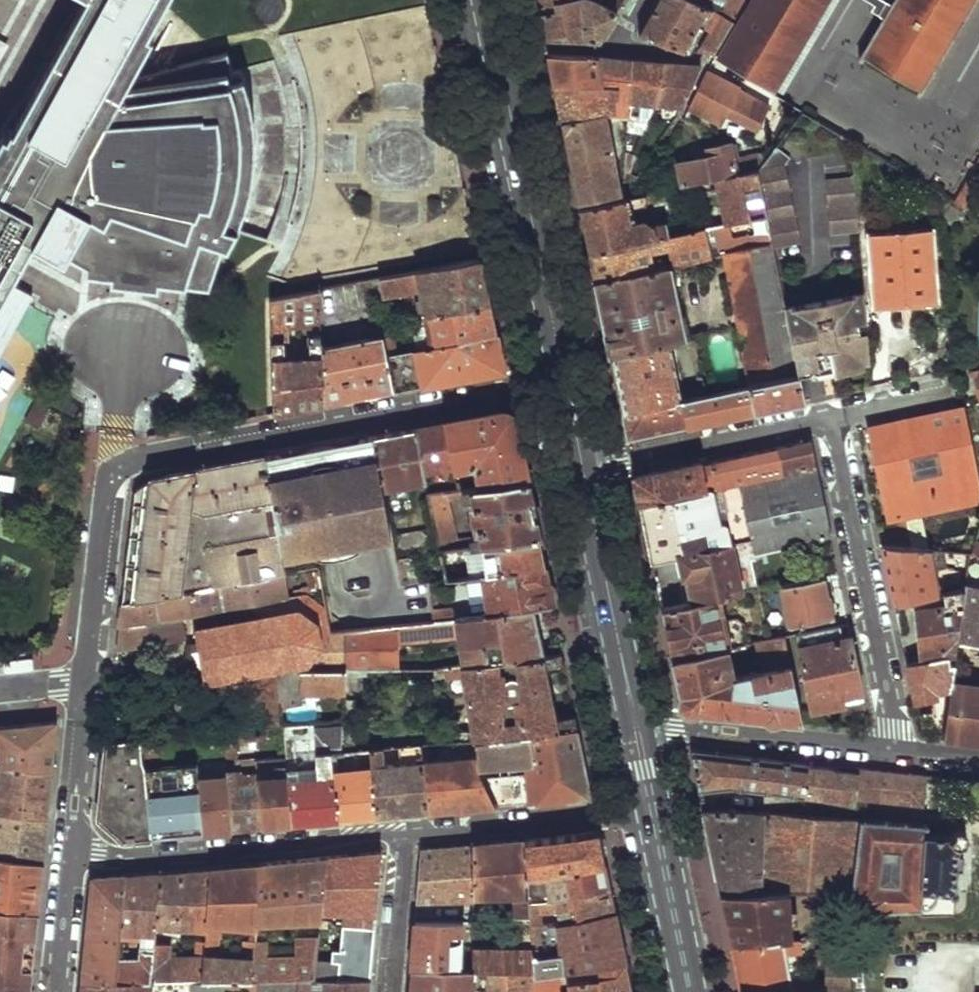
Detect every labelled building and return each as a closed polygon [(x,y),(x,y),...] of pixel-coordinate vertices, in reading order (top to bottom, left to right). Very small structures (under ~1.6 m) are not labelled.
[(33,295),(12,283),(36,240),(67,257),(70,252),(87,261),(86,270),(113,273),(111,280),(160,285),(161,279),(210,285),(230,226),(238,228),(256,152),(242,68),(234,70),(229,51),(131,77),(155,35),(151,32),(169,0),(85,0),(15,127),(13,126),(11,130),(8,132),(6,131),(0,142),(0,356),(33,295)] [(547,39),(601,42),(616,15),(599,0),(584,2),(584,0),(538,0),(541,12),(547,39)] [(599,0),(616,15),(625,0),(599,0)] [(640,35),(679,49),(685,50),(696,28),(700,24),(712,30),(723,37),(732,22),(721,17),(707,9),(690,0),(659,0),(640,35)] [(707,9),(712,0),(690,0),(707,9)] [(718,57),(773,90),(827,0),(752,0),(718,57)] [(721,17),(732,22),(745,0),(730,0),(721,17)] [(976,0),(894,0),(862,54),(922,90),(976,0)] [(712,30),(700,52),(712,54),(723,37),(712,30)] [(9,43),(0,38),(0,58),(9,43)] [(551,70),(554,86),(600,87),(596,58),(564,55),(548,55),(551,70)] [(558,105),(562,122),(607,113),(604,95),(629,100),(631,61),(596,58),(600,87),(554,86),(558,105)] [(636,112),(636,121),(647,125),(654,108),(664,64),(631,61),(629,100),(628,112),(636,112)] [(664,64),(654,108),(679,110),(699,67),(664,64)] [(703,72),(686,108),(720,124),(721,122),(736,90),(738,87),(703,72)] [(736,90),(721,122),(753,137),(768,105),(736,90)] [(604,95),(607,113),(628,116),(628,112),(629,100),(604,95)] [(570,162),(578,202),(622,193),(616,160),(610,162),(610,169),(598,172),(597,165),(595,152),(600,151),(614,149),(611,135),(615,134),(615,127),(609,127),(607,113),(562,122),(570,162)] [(679,163),(684,186),(717,179),(736,176),(732,157),(730,147),(730,145),(708,150),(709,157),(679,163)] [(786,165),(792,158),(778,147),(770,157),(759,171),(763,192),(773,247),(773,249),(801,244),(786,165)] [(951,202),(965,210),(978,188),(978,155),(951,202)] [(597,165),(598,172),(610,169),(610,162),(602,163),(597,165)] [(717,179),(725,225),(751,219),(748,196),(763,192),(759,171),(736,176),(717,179)] [(851,177),(824,179),(829,233),(857,231),(851,177)] [(584,230),(589,254),(669,237),(667,223),(656,225),(652,225),(645,220),(635,222),(628,223),(626,213),(633,212),(642,211),(647,202),(662,199),(660,191),(580,209),(584,230)] [(626,213),(628,223),(635,222),(633,212),(626,213)] [(589,254),(595,283),(652,271),(650,256),(669,253),(670,259),(663,261),(663,269),(669,268),(711,259),(706,228),(669,237),(589,254)] [(869,236),(875,304),(927,300),(933,300),(929,233),(869,236)] [(722,257),(736,332),(786,321),(784,309),(773,249),(773,247),(722,257)] [(375,281),(378,298),(429,288),(434,314),(491,305),(483,261),(375,281)] [(595,283),(610,358),(670,346),(679,344),(674,318),(678,318),(669,268),(663,269),(652,271),(595,283)] [(366,282),(377,330),(384,328),(378,298),(375,281),(366,282)] [(322,291),(323,315),(335,314),(334,288),(322,291)] [(276,299),(276,329),(323,322),(323,315),(322,291),(276,299)] [(863,294),(784,309),(786,321),(796,376),(799,376),(809,374),(815,367),(850,361),(860,365),(869,363),(863,294)] [(927,300),(875,304),(876,311),(927,307),(927,300)] [(434,314),(441,345),(498,335),(491,305),(434,314)] [(416,328),(421,348),(441,345),(434,314),(421,316),(422,327),(416,328)] [(674,318),(679,344),(692,341),(686,317),(678,318),(674,318)] [(736,332),(746,387),(750,386),(796,376),(786,321),(736,332)] [(947,325),(948,336),(957,336),(957,324),(947,325)] [(421,348),(389,354),(396,388),(397,393),(505,373),(503,358),(498,335),(441,345),(421,348)] [(276,347),(276,414),(326,405),(326,401),(324,349),(323,336),(314,337),(314,354),(288,358),(288,345),(276,347)] [(386,338),(324,349),(326,401),(396,388),(389,354),(386,338)] [(610,358),(622,414),(681,401),(670,346),(610,358)] [(809,374),(809,378),(861,369),(860,365),(850,361),(815,367),(809,374)] [(750,386),(754,412),(805,402),(799,376),(796,376),(750,386)] [(624,428),(627,439),(754,412),(750,386),(746,387),(737,389),(712,394),(706,395),(701,397),(695,398),(681,401),(622,414),(624,428)] [(889,521),(922,514),(978,502),(978,498),(961,409),(870,429),(889,521)] [(478,417),(444,423),(455,472),(456,474),(472,471),(476,491),(525,481),(519,452),(513,421),(509,414),(502,412),(478,417)] [(417,428),(426,477),(455,472),(444,423),(417,428)] [(378,461),(384,493),(428,484),(426,477),(417,428),(373,437),(378,461)] [(326,447),(320,447),(312,449),(306,451),(298,456),(292,460),(288,464),(277,455),(264,457),(267,475),(292,469),(300,462),(306,459),(310,456),(316,454),(321,454),(327,453),(332,453),(340,455),(348,458),(352,460),(353,466),(378,461),(373,437),(361,439),(353,452),(345,449),(338,448),(333,447),(326,447)] [(777,448),(781,474),(815,467),(817,467),(811,441),(777,448)] [(707,463),(708,471),(704,472),(707,489),(781,474),(777,448),(712,462),(707,463)] [(352,460),(348,458),(340,455),(332,453),(327,453),(321,454),(316,454),(310,456),(306,459),(300,462),(292,469),(267,475),(281,555),(303,550),(309,552),(312,554),(318,555),(322,556),(326,556),(336,556),(341,556),(347,554),(353,552),(359,549),(365,546),(369,543),(374,539),(392,535),(391,534),(384,493),(378,461),(353,466),(352,460)] [(134,492),(123,603),(282,576),(284,576),(281,555),(267,475),(264,457),(152,478),(134,492)] [(636,477),(641,504),(707,489),(704,472),(708,471),(707,463),(701,464),(699,463),(636,477)] [(645,524),(653,561),(678,555),(749,538),(753,554),(829,537),(815,467),(781,474),(707,489),(641,504),(645,524)] [(525,481),(476,491),(473,492),(461,494),(430,500),(435,526),(440,553),(477,547),(537,538),(525,481)] [(878,524),(882,544),(929,549),(922,514),(889,521),(878,524)] [(392,535),(396,560),(414,557),(440,553),(435,526),(391,534),(392,535)] [(962,547),(949,543),(948,552),(973,554),(976,546),(978,539),(978,538),(974,536),(969,534),(962,547)] [(477,547),(482,573),(543,565),(537,538),(477,547)] [(678,555),(683,577),(694,575),(698,601),(717,597),(738,592),(733,565),(755,560),(753,554),(749,538),(678,555)] [(882,544),(894,604),(936,595),(937,594),(933,571),(929,549),(882,544)] [(929,549),(933,571),(939,570),(947,569),(945,551),(929,549)] [(441,580),(455,581),(456,559),(442,559),(441,580)] [(482,573),(491,613),(529,608),(552,605),(543,565),(482,573)] [(933,571),(937,594),(943,593),(939,570),(933,571)] [(781,583),(790,624),(833,616),(828,594),(834,592),(830,572),(781,583)] [(683,577),(688,603),(698,601),(694,575),(683,577)] [(123,603),(120,627),(188,615),(261,602),(285,598),(282,576),(123,603)] [(958,642),(978,645),(978,586),(975,585),(975,580),(969,578),(967,587),(958,642)] [(937,606),(911,612),(920,654),(945,649),(945,657),(957,655),(958,642),(967,587),(947,592),(949,603),(937,606)] [(936,595),(937,606),(949,603),(947,592),(943,593),(937,594),(936,595)] [(205,653),(209,679),(264,670),(282,667),(282,671),(346,669),(346,631),(328,633),(324,607),(307,594),(285,598),(261,602),(263,618),(201,628),(205,653)] [(662,609),(672,659),(728,647),(717,597),(698,601),(688,603),(662,609)] [(435,607),(437,620),(453,618),(455,617),(454,605),(435,607)] [(456,635),(461,664),(540,655),(529,608),(491,613),(455,617),(453,618),(456,635)] [(120,627),(117,650),(190,637),(188,615),(120,627)] [(346,631),(346,669),(359,669),(402,667),(401,643),(456,635),(453,618),(437,620),(346,631)] [(799,647),(813,710),(846,703),(844,695),(862,691),(860,679),(847,622),(807,630),(809,644),(799,647)] [(676,680),(681,703),(685,708),(690,712),(745,717),(803,723),(784,635),(768,638),(758,641),(765,673),(734,679),(728,647),(672,659),(676,680)] [(463,673),(478,738),(578,729),(574,713),(553,718),(543,672),(564,668),(561,652),(540,655),(461,664),(446,665),(447,675),(463,673)] [(907,665),(915,702),(937,698),(936,693),(951,689),(953,676),(957,655),(945,657),(907,665)] [(266,698),(284,697),(282,671),(282,667),(264,670),(266,698)] [(282,671),(284,697),(290,696),(304,692),(346,692),(346,689),(346,669),(282,671)] [(359,669),(346,669),(346,689),(358,689),(359,669)] [(945,737),(978,741),(978,685),(961,683),(961,678),(953,676),(951,689),(945,737)] [(844,695),(846,703),(864,700),(862,691),(844,695)] [(358,700),(346,699),(346,706),(345,722),(345,750),(348,750),(356,749),(358,700)] [(334,707),(334,723),(345,722),(346,706),(334,707)] [(285,714),(286,726),(298,726),(296,710),(285,710),(285,714)] [(258,729),(286,726),(285,714),(257,716),(258,729)] [(51,771),(56,722),(0,728),(0,765),(51,771)] [(289,763),(289,771),(301,770),(299,739),(331,737),(331,744),(332,751),(345,750),(345,722),(334,723),(298,726),(286,726),(288,758),(289,763)] [(509,786),(511,804),(557,799),(592,796),(585,763),(578,729),(478,738),(479,752),(481,767),(516,765),(517,771),(526,769),(528,784),(509,786)] [(229,781),(233,829),(263,827),(260,779),(243,780),(242,768),(236,768),(232,731),(224,732),(229,781)] [(148,766),(160,765),(158,737),(140,738),(141,759),(148,766)] [(100,818),(121,840),(153,837),(148,766),(141,759),(140,738),(107,741),(102,771),(100,818)] [(399,764),(399,769),(425,767),(424,757),(423,743),(405,744),(406,762),(399,764)] [(290,784),(293,824),(337,820),(332,751),(331,744),(319,745),(321,782),(302,783),(290,784)] [(374,772),(378,816),(428,811),(425,767),(399,769),(387,770),(385,746),(372,747),(374,772)] [(332,751),(337,820),(378,816),(374,772),(349,773),(348,750),(345,750),(332,751)] [(697,777),(700,791),(730,790),(854,802),(854,798),(857,769),(692,751),(697,777)] [(479,752),(424,757),(425,767),(428,811),(498,805),(490,787),(481,767),(479,752)] [(259,760),(260,774),(267,773),(267,765),(289,763),(288,758),(259,760)] [(197,762),(203,832),(233,829),(229,781),(215,782),(214,766),(206,766),(205,759),(197,759),(197,762)] [(148,766),(153,837),(203,832),(197,762),(172,764),(172,770),(177,770),(179,791),(162,792),(160,765),(148,766)] [(47,817),(51,771),(0,765),(0,811),(47,817)] [(857,769),(854,798),(944,808),(944,798),(924,796),(925,775),(857,769)] [(302,783),(301,770),(289,771),(290,777),(290,784),(302,783)] [(260,779),(263,827),(293,824),(290,784),(290,777),(260,779)] [(490,787),(498,805),(511,804),(509,786),(490,787)] [(703,810),(720,892),(783,891),(801,891),(851,890),(862,820),(736,812),(732,809),(727,811),(703,810)] [(43,863),(47,817),(0,811),(0,857),(43,863)] [(916,909),(925,826),(862,820),(851,890),(863,890),(862,908),(916,909)] [(951,911),(955,842),(957,843),(963,840),(966,835),(963,828),(957,826),(951,828),(949,833),(933,832),(935,826),(925,826),(916,909),(915,912),(951,911)] [(523,842),(525,880),(544,876),(564,872),(605,862),(602,848),(598,831),(577,834),(523,842)] [(523,842),(474,845),(472,922),(471,970),(486,970),(530,971),(530,963),(530,957),(529,947),(479,947),(483,937),(484,905),(479,905),(480,894),(514,895),(526,895),(525,880),(523,842)] [(421,848),(417,903),(467,901),(466,922),(472,922),(474,845),(421,848)] [(381,852),(325,857),(320,912),(344,913),(375,915),(381,852)] [(38,912),(43,863),(0,857),(0,909),(38,912)] [(325,857),(261,863),(257,923),(320,917),(320,912),(325,857)] [(526,895),(527,906),(610,887),(605,862),(564,872),(567,885),(546,890),(544,876),(525,880),(526,895)] [(205,959),(204,982),(227,982),(254,981),(255,961),(219,960),(220,923),(257,925),(257,923),(261,863),(211,868),(207,934),(206,940),(206,951),(205,959)] [(159,872),(156,928),(207,934),(211,868),(159,872)] [(125,875),(122,933),(155,935),(156,928),(159,872),(125,875)] [(88,936),(83,984),(118,984),(120,964),(121,939),(122,933),(125,875),(93,878),(88,936)] [(527,917),(528,929),(543,926),(542,912),(557,910),(559,923),(615,913),(610,887),(527,906),(527,917)] [(783,891),(720,892),(724,911),(736,911),(738,923),(726,923),(728,930),(757,929),(783,928),(783,891)] [(801,891),(783,891),(783,928),(783,938),(784,937),(801,937),(801,891)] [(514,895),(515,917),(527,917),(527,906),(526,895),(514,895)] [(38,912),(0,909),(0,991),(32,991),(38,912)] [(736,911),(724,911),(726,923),(738,923),(736,911)] [(316,960),(315,981),(370,980),(375,915),(344,913),(341,949),(333,950),(331,960),(316,959),(316,960)] [(564,969),(626,964),(615,913),(559,923),(552,925),(558,961),(530,963),(530,971),(530,972),(556,970),(564,969)] [(415,921),(412,968),(460,970),(461,922),(415,921)] [(528,929),(529,936),(546,933),(546,926),(543,926),(528,929)] [(757,929),(757,938),(783,938),(783,928),(757,929)] [(757,929),(728,930),(729,940),(754,938),(757,938),(757,929)] [(155,946),(152,983),(204,982),(205,959),(171,957),(171,946),(160,945),(161,935),(155,935),(155,939),(155,946)] [(255,961),(254,981),(315,981),(316,960),(306,961),(306,937),(283,936),(283,954),(289,955),(289,960),(255,961)] [(740,991),(821,991),(848,991),(847,954),(831,954),(831,978),(788,978),(784,953),(802,953),(801,937),(784,937),(783,941),(755,942),(754,938),(729,940),(740,991)] [(529,947),(530,957),(544,957),(543,943),(529,943),(529,947)] [(120,964),(118,984),(152,983),(155,946),(150,945),(149,952),(141,952),(140,964),(120,964)] [(626,964),(564,969),(568,991),(632,991),(626,964)] [(409,991),(468,991),(470,970),(460,970),(412,968),(409,991)] [(507,991),(532,991),(530,972),(530,971),(486,970),(486,991),(507,991)] [(532,991),(556,991),(556,970),(530,972),(532,991)] [(226,991),(368,991),(370,980),(315,981),(254,981),(227,982),(226,991)] [(82,991),(226,991),(227,982),(204,982),(152,983),(118,984),(83,984),(82,991)]
